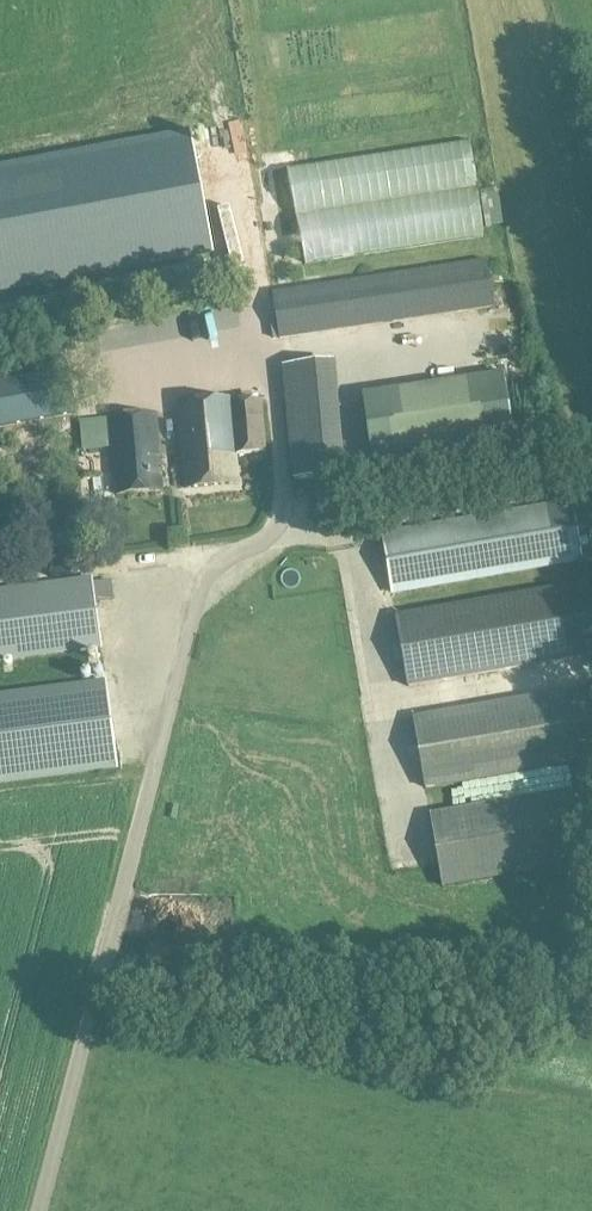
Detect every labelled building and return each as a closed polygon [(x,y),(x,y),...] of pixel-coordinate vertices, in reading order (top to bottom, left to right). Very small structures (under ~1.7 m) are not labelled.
[(191,131),(0,167),(0,293),(215,253),(191,131)] [(279,342),(496,309),(488,260),(272,293),(279,342)] [(0,374),(0,420),(82,406),(74,360),(0,374)] [(330,362),(284,366),(295,480),(340,475),(330,362)] [(505,375),(462,381),(472,444),(514,437),(505,375)] [(263,399),(233,401),(179,405),(185,489),(240,485),(238,456),(267,454),(263,399)] [(156,416),(110,419),(112,449),(116,496),(162,493),(156,416)] [(112,449),(110,419),(94,420),(96,450),(112,449)] [(574,500),(381,534),(392,595),(584,562),(574,500)] [(0,590),(0,662),(103,649),(93,578),(0,590)] [(397,619),(407,681),(591,649),(591,600),(590,585),(397,619)] [(0,694),(0,786),(119,770),(107,680),(0,694)] [(412,720),(422,781),(591,752),(591,688),(412,720)] [(431,821),(444,884),(585,857),(573,794),(431,821)]
